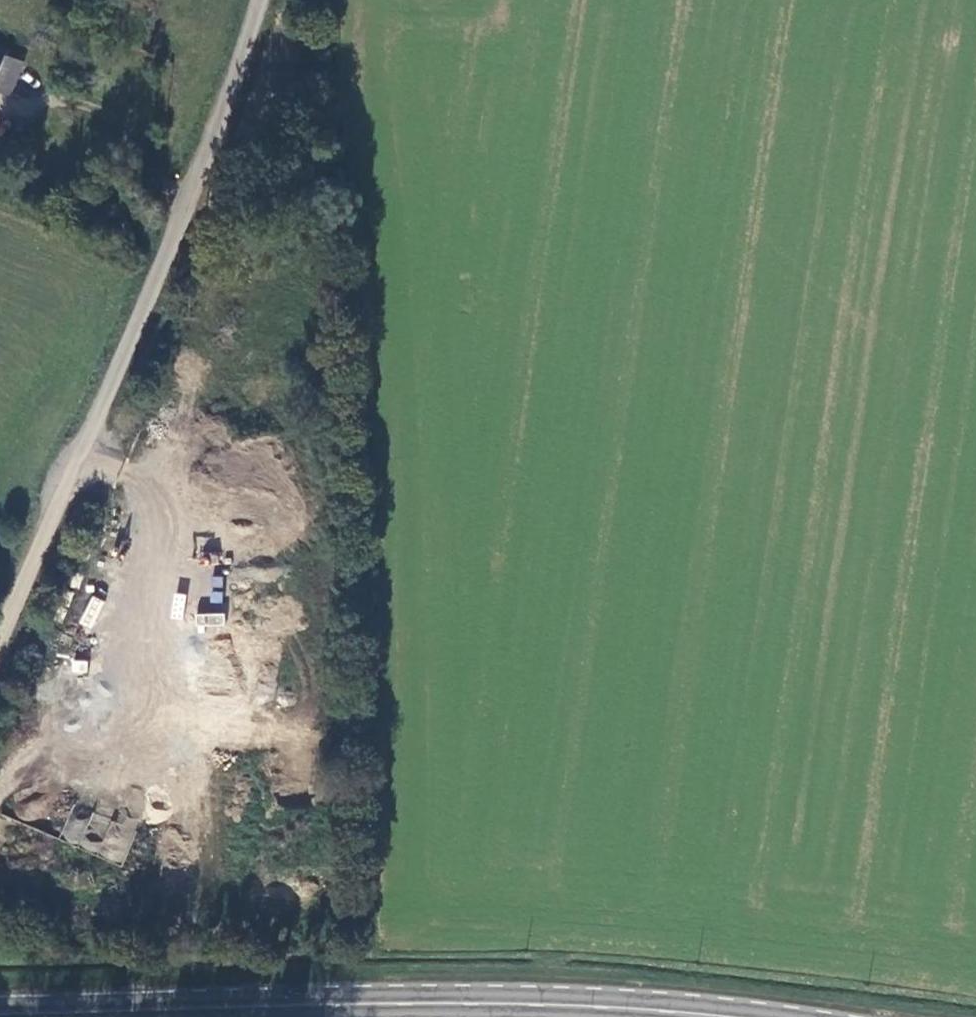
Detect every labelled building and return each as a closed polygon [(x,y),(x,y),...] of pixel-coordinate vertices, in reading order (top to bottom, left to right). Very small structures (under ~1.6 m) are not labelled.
[(5,59),(0,76),(0,89),(13,93),(22,64),(5,59)] [(223,611),(197,612),(197,624),(224,623),(223,611)] [(104,846),(109,819),(68,812),(63,838),(104,846)]
